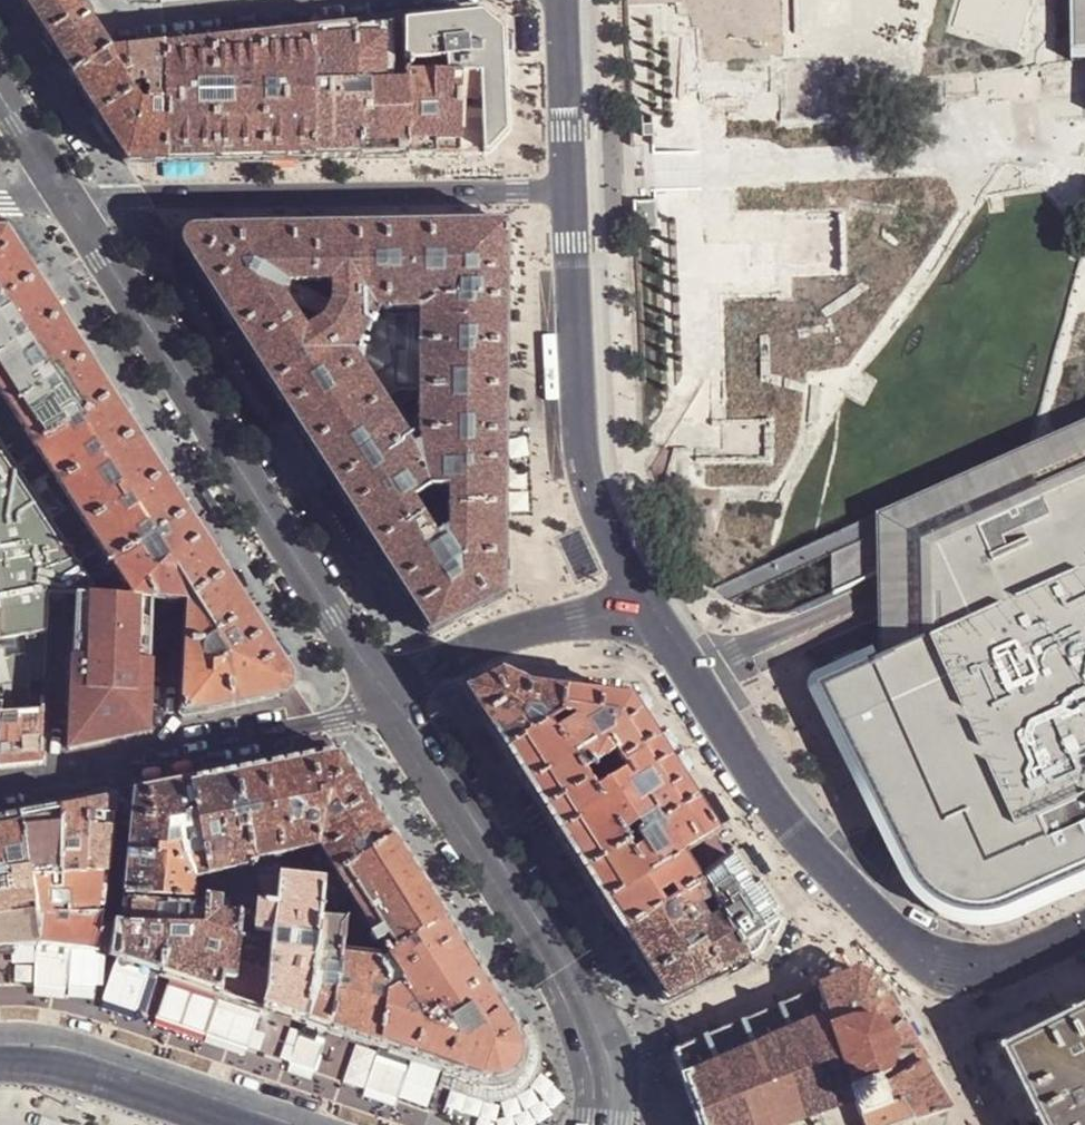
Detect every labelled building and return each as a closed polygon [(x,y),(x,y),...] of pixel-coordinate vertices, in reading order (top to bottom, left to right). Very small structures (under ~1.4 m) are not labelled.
[(33,14),(71,76),(108,52),(75,0),(23,0),(33,14)] [(1072,41),(1084,40),(1084,0),(1071,0),(1072,41)] [(402,23),(402,63),(405,63),(411,63),(443,63),(444,78),(453,78),(475,77),(476,157),(482,158),(503,136),(501,50),(500,35),(480,15),(442,19),(402,23)] [(402,23),(391,25),(390,88),(403,88),(404,79),(402,79),(402,63),(402,23)] [(373,26),(359,27),(357,89),(390,88),(391,25),(373,26)] [(331,31),(309,33),(308,90),(357,89),(359,27),(331,31)] [(284,36),(259,38),(262,160),(308,160),(308,90),(309,33),(284,36)] [(233,41),(211,43),(214,161),(262,160),(259,38),(233,41)] [(166,162),(214,161),(211,43),(162,49),(164,105),(166,162)] [(139,51),(124,52),(129,87),(140,86),(143,87),(146,92),(148,106),(164,105),(162,49),(139,51)] [(108,52),(71,76),(79,88),(96,116),(132,94),(129,87),(124,52),(109,54),(108,52)] [(405,63),(402,63),(402,79),(404,79),(431,78),(444,78),(443,63),(411,63),(405,63)] [(475,77),(453,78),(454,157),(476,157),(475,77)] [(403,158),(432,158),(431,78),(404,79),(403,88),(403,158)] [(432,158),(454,157),(453,78),(444,78),(431,78),(432,158)] [(356,159),(403,158),(403,88),(390,88),(357,89),(356,159)] [(308,160),(356,159),(357,89),(308,90),(308,160)] [(126,162),(166,162),(164,105),(148,106),(139,106),(132,94),(96,116),(126,162)] [(430,303),(506,304),(507,223),(429,225),(430,300),(430,303)] [(376,310),(386,310),(385,225),(313,227),(314,282),(329,282),(331,308),(330,311),(376,310)] [(430,300),(429,225),(385,225),(386,310),(418,311),(430,300)] [(313,227),(196,229),(188,231),(183,236),(182,244),(184,251),(205,283),(247,350),(295,318),(290,311),(279,294),(283,283),(304,282),(314,282),(313,227)] [(37,281),(30,268),(6,231),(0,231),(0,304),(37,281)] [(0,304),(0,394),(34,448),(112,399),(108,392),(78,345),(37,281),(0,304)] [(283,283),(279,294),(290,311),(295,318),(305,334),(326,320),(330,311),(331,308),(329,282),(314,282),(304,282),(283,283)] [(418,347),(505,347),(506,320),(506,304),(430,303),(430,300),(418,311),(418,347)] [(356,345),(376,310),(330,311),(326,320),(356,365),(357,367),(366,361),(356,345)] [(366,361),(357,367),(404,439),(404,442),(410,451),(419,448),(419,437),(417,437),(418,347),(418,311),(386,310),(376,310),(356,345),(366,361)] [(286,411),(356,365),(326,320),(305,334),(295,318),(247,350),(281,403),(286,411)] [(419,437),(504,437),(504,424),(505,347),(418,347),(417,437),(419,437)] [(286,411),(334,486),(404,442),(404,439),(357,367),(356,365),(286,411)] [(14,460),(34,448),(0,394),(0,438),(14,460)] [(99,550),(108,565),(187,515),(147,453),(112,399),(34,448),(54,478),(59,486),(95,543),(99,550)] [(714,586),(731,598),(863,539),(1084,441),(1084,422),(1035,445),(813,543),(714,586)] [(357,523),(372,547),(417,516),(420,515),(412,501),(428,490),(439,490),(447,490),(447,508),(504,507),(504,501),(504,437),(419,437),(419,448),(410,451),(404,442),(334,486),(357,523)] [(46,632),(47,611),(48,593),(75,594),(85,595),(86,589),(93,584),(89,577),(80,563),(75,556),(39,499),(34,491),(14,460),(0,438),(0,638),(46,632)] [(863,539),(866,577),(894,566),(894,593),(895,657),(840,685),(899,804),(908,821),(917,837),(928,859),(939,870),(948,878),(957,883),(971,889),(992,890),(1004,888),(1017,884),(1084,853),(1084,441),(863,539)] [(54,478),(34,448),(14,460),(34,491),(54,478)] [(59,486),(54,478),(34,491),(39,499),(59,486)] [(95,543),(59,486),(39,499),(75,556),(95,543)] [(433,538),(446,528),(447,508),(447,490),(439,490),(428,490),(412,501),(420,515),(417,516),(433,538)] [(429,635),(503,597),(503,583),(504,507),(447,508),(446,528),(433,538),(417,516),(372,547),(388,572),(429,635)] [(206,545),(187,515),(108,565),(130,599),(152,600),(152,601),(184,604),(226,577),(206,545)] [(99,550),(95,543),(75,556),(80,563),(99,550)] [(108,565),(99,550),(80,563),(89,577),(108,565)] [(108,565),(89,577),(93,584),(99,596),(130,599),(108,565)] [(181,716),(284,696),(289,693),(292,686),(291,679),(258,627),(226,577),(184,604),(178,714),(181,716)] [(85,595),(75,594),(73,628),(72,658),(116,661),(149,664),(150,648),(152,601),(152,600),(130,599),(99,596),(85,595)] [(0,638),(0,716),(44,713),(44,701),(46,642),(46,632),(0,638)] [(116,661),(72,658),(71,675),(71,691),(114,696),(116,661)] [(148,680),(149,664),(116,661),(114,696),(147,700),(148,680)] [(483,720),(503,753),(546,725),(559,717),(562,690),(546,689),(529,686),(500,673),(465,691),(483,720)] [(522,781),(542,813),(587,784),(581,775),(611,756),(617,765),(655,740),(641,718),(629,699),(562,690),(559,717),(569,718),(571,721),(552,733),(546,725),(503,753),(522,781)] [(114,696),(71,691),(69,726),(68,750),(112,741),(114,696)] [(147,700),(114,696),(112,741),(146,734),(147,709),(147,700)] [(0,716),(0,769),(16,767),(43,764),(44,713),(0,716)] [(620,836),(649,817),(656,827),(695,803),(672,767),(655,740),(617,765),(623,774),(592,793),(587,784),(542,813),(559,839),(581,875),(626,846),(620,836)] [(235,773),(251,862),(277,856),(316,848),(334,876),(393,839),(367,797),(338,753),(235,773)] [(617,765),(587,784),(592,793),(623,774),(617,765)] [(207,779),(188,783),(206,877),(252,868),(251,862),(235,773),(207,779)] [(133,794),(123,897),(193,903),(189,881),(206,877),(188,783),(163,788),(133,794)] [(113,797),(85,802),(82,874),(107,873),(113,797)] [(70,805),(58,807),(57,875),(82,874),(85,802),(70,805)] [(602,907),(621,936),(659,909),(653,898),(663,891),(671,900),(695,884),(696,883),(679,855),(716,836),(709,825),(695,803),(656,827),(626,846),(581,875),(602,907)] [(34,812),(17,815),(24,870),(25,877),(57,875),(58,807),(34,812)] [(1,875),(24,870),(17,815),(0,818),(0,875),(1,875)] [(656,827),(649,817),(620,836),(626,846),(656,827)] [(730,859),(716,836),(679,855),(696,883),(730,859)] [(393,839),(334,876),(321,885),(318,906),(342,909),(340,923),(339,941),(355,931),(373,959),(375,962),(444,918),(419,878),(393,839)] [(277,856),(251,862),(252,868),(259,907),(274,908),(277,878),(278,863),(277,856)] [(717,919),(745,963),(748,961),(755,957),(772,924),(761,907),(739,872),(730,859),(696,883),(695,884),(707,903),(717,919)] [(322,867),(278,863),(277,878),(321,882),(322,867)] [(252,868),(206,877),(211,902),(239,905),(254,906),(259,907),(252,868)] [(82,874),(57,875),(25,877),(24,870),(1,875),(15,947),(27,947),(39,946),(32,914),(103,914),(107,873),(82,874)] [(15,947),(1,875),(0,875),(0,947),(15,947)] [(282,1015),(304,1023),(316,920),(318,906),(321,885),(321,882),(277,878),(274,908),(259,907),(254,906),(252,932),(270,934),(266,991),(262,1008),(282,1015)] [(664,1004),(745,963),(717,919),(705,926),(695,910),(707,903),(695,884),(671,900),(659,909),(621,936),(641,968),(664,1004)] [(663,891),(653,898),(659,909),(671,900),(663,891)] [(123,897),(120,926),(163,928),(202,930),(203,905),(193,905),(193,903),(123,897)] [(195,985),(218,993),(220,976),(233,978),(237,931),(239,905),(211,902),(204,901),(203,905),(202,930),(163,928),(162,963),(159,973),(195,985)] [(254,906),(239,905),(237,931),(252,932),(254,906)] [(342,909),(318,906),(316,920),(340,923),(342,909)] [(103,914),(32,914),(39,946),(70,950),(99,953),(103,914)] [(402,1056),(480,1084),(488,1085),(500,1084),(511,1079),(519,1070),(523,1058),(523,1046),(519,1035),(477,969),(444,918),(375,962),(386,980),(379,1048),(402,1056)] [(340,923),(316,920),(304,1023),(319,1028),(328,1031),(338,956),(339,941),(340,923)] [(163,928),(120,926),(117,959),(140,967),(159,973),(162,963),(163,928)] [(245,1003),(262,1008),(266,991),(270,934),(252,932),(237,931),(233,978),(220,976),(218,993),(245,1003)] [(339,941),(338,956),(373,959),(355,931),(339,941)] [(373,959),(338,956),(328,1031),(358,1041),(379,1048),(386,980),(375,962),(373,959)] [(870,1000),(880,993),(875,987),(869,977),(856,971),(836,980),(816,988),(830,1027),(851,1019),(865,1018),(869,1000),(870,1000)] [(682,1079),(694,1111),(698,1124),(865,1124),(861,1115),(883,1107),(876,1090),(878,1089),(875,1082),(886,1076),(894,1056),(912,1055),(912,1051),(912,1049),(895,1050),(887,1034),(901,1024),(897,1019),(884,1028),(871,1020),(875,1003),(870,1000),(869,1000),(865,1018),(851,1019),(830,1027),(816,988),(705,1037),(714,1065),(682,1079)] [(884,1028),(897,1019),(884,1000),(880,993),(870,1000),(875,1003),(871,1020),(884,1028)] [(1006,1051),(1010,1058),(1012,1057),(1042,1118),(1040,1119),(1043,1124),(1045,1124),(1046,1124),(1084,1124),(1084,1008),(1075,1013),(1077,1018),(1058,1027),(1035,1039),(1014,1049),(1013,1047),(1006,1051)] [(912,1051),(915,1049),(904,1029),(901,1024),(887,1034),(895,1050),(912,1049),(912,1051)] [(679,1069),(682,1079),(714,1065),(705,1037),(686,1045),(673,1051),(679,1069)] [(918,1054),(915,1049),(912,1051),(912,1055),(894,1056),(886,1076),(875,1082),(878,1089),(918,1065),(922,1062),(918,1054)] [(919,1119),(947,1110),(931,1085),(918,1065),(878,1089),(876,1090),(883,1107),(896,1102),(909,1123),(919,1119)] [(909,1123),(896,1102),(883,1107),(861,1115),(865,1124),(903,1124),(909,1123)]
